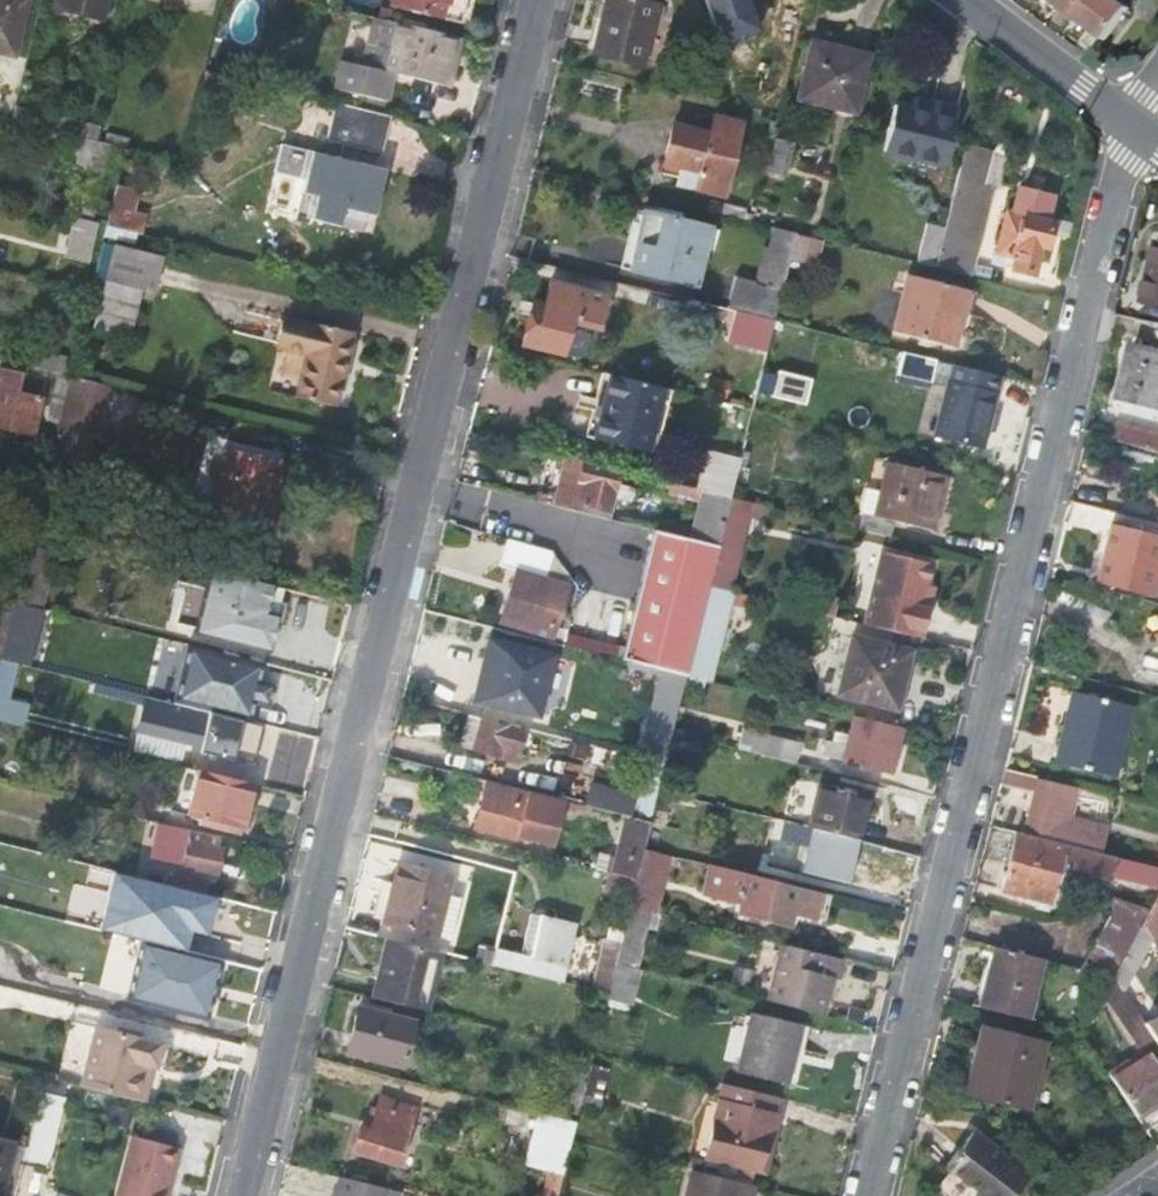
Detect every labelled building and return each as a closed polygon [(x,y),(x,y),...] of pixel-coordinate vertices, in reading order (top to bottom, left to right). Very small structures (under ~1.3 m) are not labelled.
[(12,55),(27,0),(0,0),(0,52),(12,55)] [(53,4),(101,15),(104,0),(54,0),(53,4)] [(390,4),(458,21),(463,0),(391,0),(390,4)] [(637,0),(605,0),(592,52),(641,65),(657,5),(637,0)] [(1082,15),(1093,0),(1063,0),(1082,15)] [(1129,0),(1093,0),(1082,15),(1112,38),(1137,6),(1129,0)] [(449,86),(461,37),(375,16),(363,65),(342,60),(336,87),(387,100),(394,72),(449,86)] [(867,57),(811,43),(798,99),(854,113),(867,57)] [(718,77),(729,73),(721,50),(710,54),(718,77)] [(326,138),(340,141),(347,143),(382,152),(390,116),(335,103),(326,138)] [(955,115),(933,109),(931,115),(895,106),(884,151),(943,164),(955,115)] [(98,127),(15,107),(12,118),(75,134),(95,139),(98,127)] [(673,126),(661,172),(678,177),(677,185),(723,197),(741,124),(714,117),(709,134),(673,126)] [(107,158),(110,142),(95,139),(75,134),(73,148),(78,150),(74,165),(88,167),(90,154),(107,158)] [(795,139),(775,136),(767,169),(788,173),(795,139)] [(340,141),(336,156),(343,158),(347,143),(340,141)] [(294,213),(361,231),(377,166),(343,158),(336,156),(312,150),(308,148),(309,146),(296,142),(293,152),(285,150),(269,206),(294,213)] [(989,151),(965,145),(945,229),(935,266),(971,275),(992,188),(982,185),(989,151)] [(137,187),(118,182),(108,223),(143,231),(148,213),(132,208),(137,187)] [(723,201),(719,214),(743,220),(746,206),(723,201)] [(708,227),(638,209),(633,229),(642,231),(633,269),(695,284),(708,227)] [(1054,222),(1007,210),(997,252),(1000,252),(997,264),(1035,274),(1042,246),(1048,248),(1054,222)] [(87,263),(99,220),(74,214),(63,256),(87,263)] [(926,224),(918,262),(935,266),(945,229),(926,224)] [(790,254),(795,233),(773,227),(769,245),(764,248),(790,254)] [(816,264),(822,240),(796,233),(790,255),(790,258),(816,264)] [(111,246),(103,244),(95,277),(104,281),(92,328),(130,337),(141,289),(149,291),(159,254),(115,243),(111,246)] [(1139,318),(1157,322),(1157,243),(1139,318)] [(764,248),(755,280),(782,288),(790,258),(790,255),(764,248)] [(971,290),(910,275),(896,332),(957,347),(971,290)] [(782,288),(755,280),(736,277),(728,308),(774,320),(778,307),(782,288)] [(605,293),(548,279),(542,303),(533,301),(522,345),(561,355),(570,318),(597,325),(605,293)] [(759,355),(765,358),(774,320),(728,308),(704,303),(696,334),(742,345),(747,327),(765,331),(759,355)] [(802,314),(778,307),(774,320),(799,326),(802,314)] [(276,345),(301,352),(291,394),(331,405),(350,330),(285,313),(276,345)] [(1137,343),(1122,400),(1157,409),(1157,348),(1137,343)] [(982,447),(1000,375),(952,364),(935,436),(982,447)] [(16,389),(20,372),(0,366),(0,426),(33,434),(42,396),(16,389)] [(774,394),(808,402),(814,375),(780,367),(774,394)] [(45,418),(58,420),(70,374),(56,370),(45,418)] [(648,451),(664,388),(604,373),(589,435),(648,451)] [(87,467),(109,383),(70,374),(58,420),(51,448),(48,457),(87,467)] [(742,427),(747,409),(735,405),(731,425),(742,427)] [(1111,440),(1157,452),(1157,434),(1115,424),(1111,440)] [(730,495),(741,455),(706,447),(696,486),(730,495)] [(284,465),(224,450),(210,502),(271,516),(284,465)] [(617,484),(620,470),(584,461),(566,457),(562,474),(554,505),(578,511),(581,502),(611,510),(614,498),(630,501),(633,489),(617,484)] [(949,476),(888,461),(881,492),(865,489),(859,516),(862,517),(859,530),(890,538),(895,522),(935,531),(949,476)] [(699,502),(690,539),(719,546),(724,523),(730,498),(728,497),(706,492),(658,479),(655,490),(699,502)] [(724,523),(748,529),(754,504),(730,498),(724,523)] [(604,538),(609,518),(578,511),(554,505),(545,503),(542,517),(561,522),(560,526),(604,538)] [(681,537),(609,518),(604,538),(652,564),(667,556),(670,543),(681,537)] [(741,557),(748,529),(724,523),(719,546),(717,551),(741,557)] [(633,614),(622,658),(661,667),(687,673),(709,586),(717,551),(719,546),(690,539),(681,537),(670,543),(667,556),(652,564),(638,614),(633,614)] [(543,578),(551,553),(505,539),(498,564),(513,569),(501,607),(495,623),(513,627),(550,637),(566,585),(543,578)] [(1105,541),(1093,588),(1147,602),(1152,582),(1155,583),(1157,573),(1157,554),(1105,541)] [(55,549),(27,542),(13,600),(30,604),(41,607),(55,549)] [(741,557),(717,551),(709,586),(732,592),(741,557)] [(936,564),(884,552),(866,625),(924,639),(934,603),(927,601),(931,585),(936,564)] [(208,573),(194,631),(269,650),(284,593),(208,573)] [(934,603),(937,587),(931,585),(927,601),(934,603)] [(705,678),(711,679),(732,592),(709,586),(687,673),(694,675),(705,678)] [(13,600),(0,596),(0,649),(5,628),(13,600)] [(30,604),(13,600),(5,628),(23,633),(30,604)] [(911,651),(853,637),(838,694),(896,709),(911,651)] [(552,655),(499,642),(483,700),(537,714),(552,655)] [(250,721),(255,702),(269,705),(278,685),(260,681),(264,663),(207,648),(192,645),(184,687),(184,689),(177,703),(250,721)] [(15,662),(0,658),(0,711),(2,712),(15,662)] [(659,720),(675,725),(687,673),(661,667),(651,709),(662,712),(659,720)] [(26,669),(24,679),(40,683),(42,673),(26,669)] [(702,689),(705,678),(694,675),(692,686),(702,689)] [(1131,708),(1074,693),(1057,761),(1114,776),(1131,708)] [(243,757),(253,721),(250,721),(177,703),(171,701),(145,694),(136,728),(138,728),(186,741),(193,743),(191,748),(225,757),(225,753),(243,757)] [(517,762),(526,728),(468,713),(459,746),(517,762)] [(893,773),(903,726),(857,715),(852,735),(836,732),(830,757),(893,773)] [(731,725),(726,746),(796,763),(800,742),(731,725)] [(133,748),(182,759),(186,741),(138,728),(133,748)] [(623,796),(619,814),(625,816),(651,822),(659,791),(666,763),(633,755),(623,796)] [(1032,793),(1036,776),(1004,768),(1002,779),(1001,785),(1032,793)] [(241,831),(253,783),(200,770),(195,787),(187,785),(185,795),(194,798),(188,816),(241,831)] [(553,843),(565,800),(487,781),(474,828),(518,839),(519,834),(536,839),(553,843)] [(1068,818),(1075,791),(1057,787),(1057,785),(1037,781),(1024,834),(1098,853),(1104,827),(1068,818)] [(619,814),(623,796),(578,784),(574,803),(619,814)] [(816,785),(806,827),(858,840),(869,797),(816,785)] [(615,856),(611,872),(637,878),(644,848),(651,822),(625,816),(615,856)] [(218,847),(220,836),(165,822),(156,855),(197,865),(196,869),(216,874),(222,848),(218,847)] [(664,826),(651,822),(644,848),(672,855),(679,829),(664,826)] [(848,882),(858,840),(806,827),(791,824),(787,841),(809,846),(803,872),(848,882)] [(1157,886),(1157,869),(1098,853),(1024,834),(1017,833),(1003,889),(1037,898),(1035,908),(1049,911),(1063,858),(1076,862),(1074,868),(1109,877),(1110,873),(1157,886)] [(534,843),(536,839),(519,834),(518,839),(534,843)] [(658,913),(672,855),(644,848),(637,878),(633,895),(630,906),(651,911),(658,913)] [(598,852),(594,867),(608,871),(611,872),(615,856),(598,852)] [(400,864),(384,921),(437,933),(451,877),(400,864)] [(793,886),(708,864),(700,893),(738,902),(735,912),(785,924),(789,912),(822,920),(828,894),(798,887),(793,886)] [(608,871),(604,888),(633,895),(637,878),(611,872),(608,871)] [(205,893),(209,881),(173,872),(170,885),(191,890),(205,893)] [(147,936),(145,941),(159,944),(160,939),(177,943),(191,890),(170,885),(126,873),(120,898),(139,903),(130,932),(147,936)] [(437,933),(451,937),(461,896),(447,892),(437,933)] [(249,923),(253,906),(213,895),(208,912),(249,923)] [(1144,923),(1149,914),(1113,898),(1105,914),(1141,929),(1144,923)] [(1149,914),(1144,923),(1157,943),(1157,942),(1157,898),(1149,914)] [(637,969),(651,911),(630,906),(622,940),(616,963),(637,969)] [(1141,929),(1105,914),(1081,967),(1115,976),(1141,929)] [(532,915),(522,954),(495,948),(494,952),(491,965),(531,974),(561,982),(570,947),(578,950),(582,939),(572,936),(575,925),(532,915)] [(1157,945),(1157,944),(1157,943),(1144,923),(1141,929),(1115,976),(1128,996),(1157,945)] [(616,963),(622,940),(604,936),(592,985),(609,990),(616,963)] [(387,938),(371,997),(428,1011),(443,953),(387,938)] [(840,980),(844,958),(783,944),(769,1002),(825,1015),(834,979),(840,980)] [(996,946),(980,1008),(1029,1020),(1044,958),(996,946)] [(478,948),(475,960),(491,965),(494,952),(478,948)] [(632,1006),(641,970),(637,969),(616,963),(609,990),(607,999),(632,1006)] [(1147,1025),(1128,996),(1115,976),(1104,995),(1144,1055),(1111,1077),(1139,1119),(1157,1106),(1157,1042),(1147,1025)] [(415,1021),(359,1008),(348,1050),(404,1065),(415,1021)] [(801,1025),(752,1013),(738,1073),(786,1085),(801,1025)] [(1147,1025),(1157,1042),(1157,1018),(1147,1025)] [(972,1065),(983,1068),(975,1097),(1029,1111),(1047,1041),(982,1026),(972,1065)] [(160,1044),(95,1028),(80,1085),(131,1098),(139,1064),(151,1067),(154,1067),(160,1044)] [(608,1069),(591,1065),(590,1070),(584,1094),(602,1098),(608,1069)] [(773,1113),(777,1097),(724,1084),(706,1157),(759,1171),(769,1133),(775,1134),(780,1115),(773,1113)] [(65,1096),(41,1090),(24,1158),(23,1161),(47,1167),(65,1096)] [(567,1109),(579,1113),(583,1098),(570,1095),(567,1109)] [(413,1108),(389,1101),(386,1109),(379,1108),(372,1131),(361,1127),(354,1150),(398,1163),(413,1108)] [(534,1160),(551,1164),(566,1168),(572,1140),(577,1123),(545,1115),(534,1160)] [(178,1146),(129,1134),(114,1195),(166,1195),(178,1146)] [(975,1134),(947,1167),(981,1195),(1015,1195),(1030,1178),(975,1134)] [(23,1161),(24,1158),(11,1154),(13,1142),(0,1139),(0,1195),(15,1195),(23,1161)] [(551,1164),(544,1195),(559,1195),(566,1168),(551,1164)] [(754,1185),(665,1164),(661,1182),(689,1189),(687,1195),(751,1195),(754,1185)] [(339,1177),(334,1195),(399,1195),(400,1192),(339,1177)]
